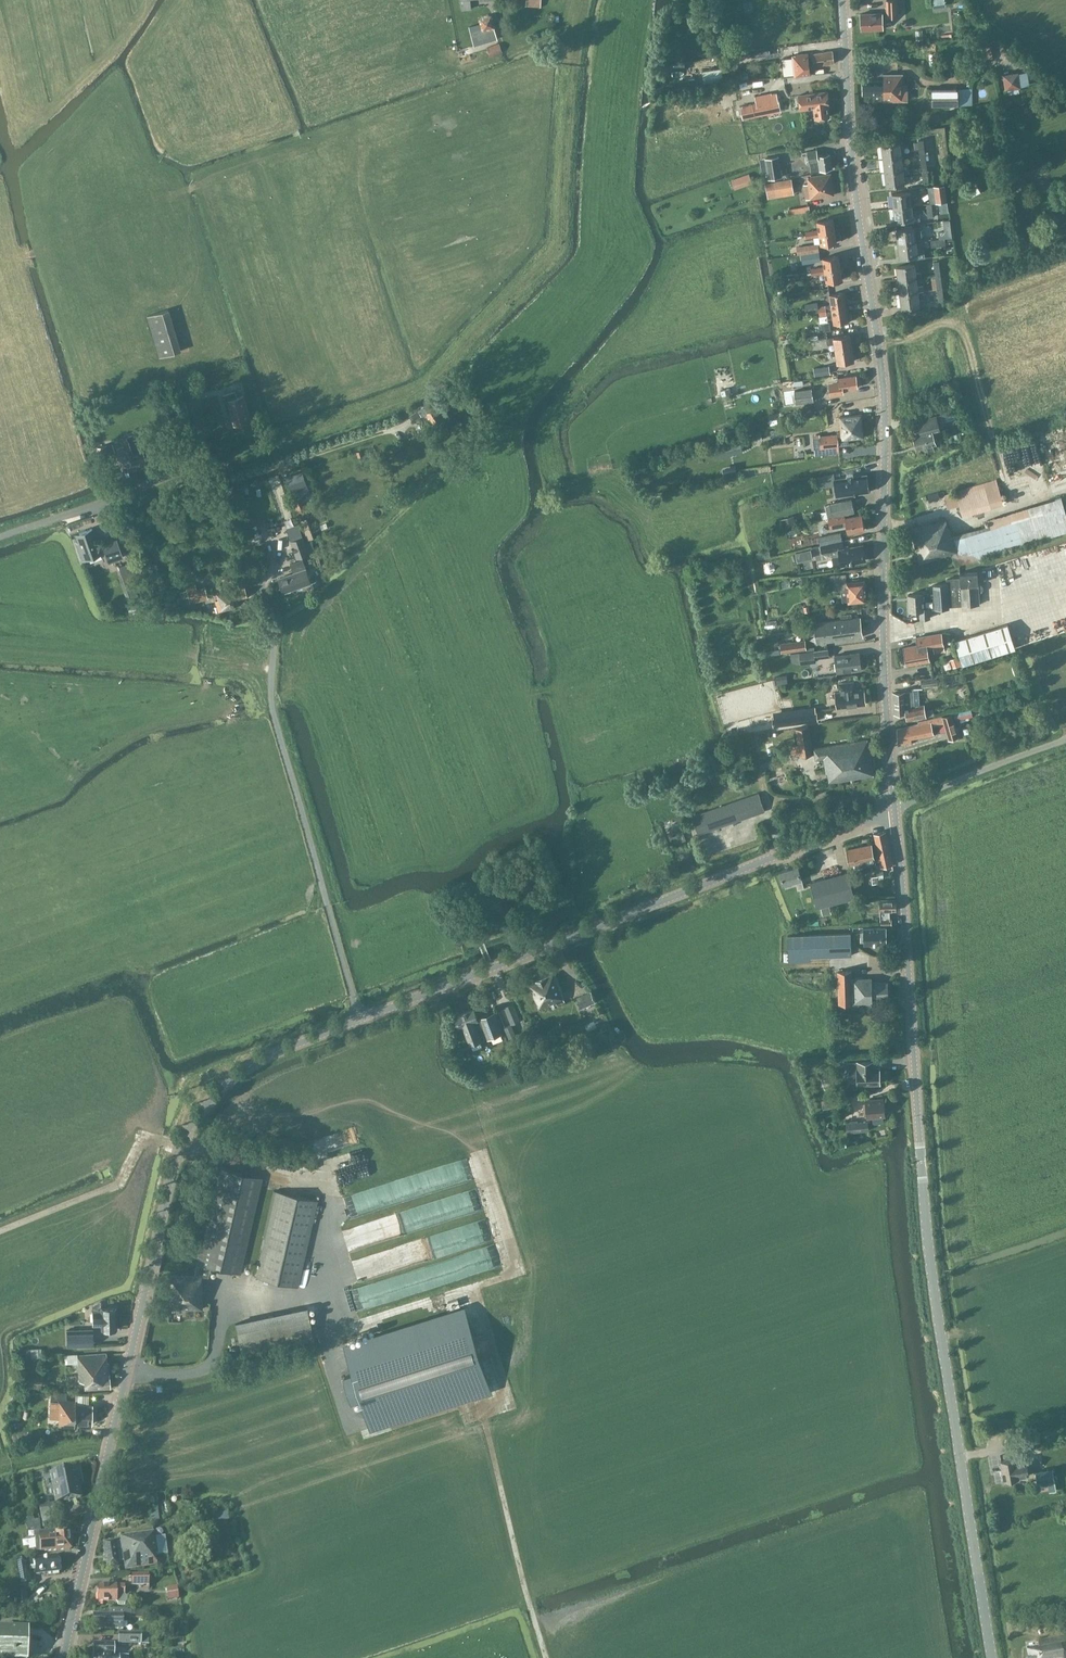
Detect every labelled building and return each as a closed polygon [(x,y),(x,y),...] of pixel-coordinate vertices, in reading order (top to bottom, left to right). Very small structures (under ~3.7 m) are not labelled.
[(459,0),(461,9),(471,8),(471,1),(478,0),(459,0)] [(736,1),(738,11),(749,9),(747,0),(741,0),(736,1)] [(899,17),(898,0),(886,0),(887,18),(899,17)] [(930,9),(938,7),(936,0),(929,0),(928,0),(930,9)] [(861,31),(883,29),(882,12),(860,13),(861,31)] [(495,28),(492,14),(479,18),(481,24),(469,27),(474,46),(498,39),(495,28)] [(486,47),(490,56),(502,51),(499,42),(486,47)] [(808,53),(792,54),(794,76),(811,74),(810,66),(835,63),(832,45),(823,46),(824,52),(808,54),(808,53)] [(722,68),(702,70),(704,84),(724,81),(722,68)] [(996,70),(996,87),(1012,86),(1012,69),(996,70)] [(883,82),(863,82),(863,95),(883,95),(883,102),(903,101),(903,73),(883,74),(883,82)] [(972,88),(958,88),(932,88),(932,106),(958,106),(958,105),(972,105),(972,88)] [(815,118),(830,116),(828,106),(829,106),(827,91),(799,95),(801,109),(814,108),(815,118)] [(753,104),(756,116),(781,111),(779,98),(778,98),(777,93),(772,94),(772,92),(755,96),(756,103),(753,104)] [(883,159),(902,157),(900,143),(882,145),(883,159)] [(819,171),(833,168),(830,153),(818,155),(817,150),(803,152),(803,155),(808,155),(809,162),(818,161),(819,171)] [(922,167),(927,166),(926,160),(929,159),(928,153),(925,153),(920,154),(922,167)] [(765,158),(768,179),(783,177),(780,156),(765,158)] [(885,173),(904,170),(909,169),(908,164),(903,164),(902,157),(883,159),(885,173)] [(904,170),(885,173),(887,186),(905,184),(911,183),(910,177),(905,178),(904,170)] [(1025,185),(1023,172),(1009,174),(1012,188),(1025,185)] [(810,199),(834,195),(831,173),(808,177),(809,183),(804,184),(806,199),(810,199)] [(766,183),(768,194),(793,190),(791,179),(766,183)] [(936,203),(939,202),(947,201),(945,184),(934,186),(936,203)] [(968,191),(972,197),(981,192),(978,186),(968,191)] [(894,208),(912,206),(911,192),(892,194),(894,208)] [(912,206),(894,208),(895,222),(914,220),(914,219),(919,219),(918,214),(913,214),(912,206)] [(805,234),(835,230),(833,218),(816,222),(817,225),(813,225),(814,230),(805,231),(805,234)] [(898,244),(917,242),(915,228),(896,230),(898,244)] [(835,230),(805,234),(806,239),(819,236),(820,246),(837,243),(835,230)] [(938,232),(939,239),(942,238),(945,238),(952,237),(951,230),(944,231),(938,232)] [(937,239),(931,240),(933,254),(942,252),(942,250),(941,241),(937,242),(937,239)] [(917,242),(898,244),(900,258),(919,255),(917,242)] [(818,243),(801,246),(802,254),(819,251),(818,243)] [(819,251),(802,254),(801,254),(802,263),(821,260),(819,251)] [(811,272),(840,267),(838,255),(822,258),(824,268),(811,270),(811,272)] [(898,281),(917,278),(922,278),(921,272),(916,273),(915,265),(896,267),(898,281)] [(840,267),(811,272),(811,275),(824,273),(826,282),(842,279),(840,267)] [(900,294),(919,292),(917,278),(898,281),(900,294)] [(943,287),(937,288),(939,303),(944,302),(943,292),(945,292),(944,286),(943,286),(943,287)] [(830,304),(825,305),(826,310),(831,309),(847,306),(844,292),(829,294),(830,304)] [(919,292),(900,294),(902,308),(920,306),(925,305),(924,299),(920,300),(919,292)] [(819,311),(818,306),(817,302),(805,304),(806,313),(819,311)] [(831,309),(832,314),(833,325),(849,322),(847,306),(831,309)] [(910,308),(911,316),(920,314),(919,306),(910,308)] [(167,309),(147,316),(159,357),(180,351),(167,309)] [(832,330),(830,321),(819,322),(821,332),(832,330)] [(835,350),(853,347),(851,334),(827,338),(828,345),(834,344),(835,350)] [(853,347),(835,350),(837,364),(855,361),(853,347)] [(830,374),(829,366),(814,368),(815,376),(830,374)] [(838,384),(829,386),(830,395),(843,393),(843,390),(858,388),(857,375),(841,377),(838,378),(838,384)] [(813,402),(811,388),(787,392),(789,405),(813,402)] [(223,395),(227,410),(230,410),(234,425),(251,420),(243,395),(237,397),(235,391),(223,395)] [(132,396),(134,404),(147,401),(145,393),(132,396)] [(435,426),(450,417),(437,397),(419,409),(424,416),(427,413),(435,426)] [(815,416),(813,407),(802,409),(804,419),(815,416)] [(921,431),(913,434),(917,450),(927,447),(928,453),(935,451),(933,445),(936,445),(934,436),(941,434),(939,426),(957,421),(957,419),(966,417),(964,412),(955,415),(954,410),(917,420),(921,431)] [(864,438),(862,414),(839,417),(842,440),(864,438)] [(117,457),(127,453),(131,465),(146,460),(142,450),(146,449),(140,435),(139,435),(137,432),(127,436),(128,439),(113,445),(117,457)] [(146,444),(159,440),(157,433),(144,437),(146,444)] [(821,449),(839,447),(837,435),(820,436),(821,449)] [(1028,436),(996,444),(1005,479),(1023,474),(1022,468),(1027,466),(1030,480),(1039,478),(1028,436)] [(797,442),(789,442),(789,453),(797,453),(797,442)] [(714,448),(716,458),(743,452),(741,443),(714,448)] [(106,445),(97,447),(102,462),(110,460),(106,445)] [(856,491),(868,490),(867,474),(835,476),(836,494),(847,493),(847,494),(856,493),(856,491)] [(288,481),(294,499),(298,512),(303,510),(299,498),(311,494),(305,475),(288,481)] [(963,517),(1004,505),(997,480),(941,496),(945,509),(959,505),(963,517)] [(389,496),(393,503),(403,498),(399,491),(389,496)] [(990,524),(990,525),(962,534),(954,537),(951,528),(949,528),(946,520),(911,530),(920,563),(951,554),(952,558),(953,558),(955,565),(1065,531),(1065,514),(1061,497),(989,520),(990,524)] [(828,519),(845,515),(854,512),(851,499),(830,503),(830,504),(825,505),(828,519)] [(845,515),(828,519),(830,528),(846,525),(847,533),(865,530),(862,513),(845,517),(845,515)] [(781,519),(784,528),(797,524),(794,515),(781,519)] [(77,543),(83,559),(101,553),(92,528),(76,534),(79,543),(77,543)] [(829,543),(842,540),(840,532),(828,535),(829,543)] [(303,536),(291,540),(297,558),(309,554),(308,551),(312,549),(309,540),(305,541),(303,536)] [(117,539),(102,545),(108,562),(123,557),(117,539)] [(842,540),(829,543),(821,545),(822,554),(832,557),(834,568),(843,566),(843,564),(866,559),(862,546),(854,547),(853,546),(844,547),(842,540)] [(302,559),(290,563),(293,573),(279,578),(284,592),(311,583),(306,569),(302,559)] [(134,578),(128,563),(119,566),(124,581),(134,578)] [(909,611),(919,610),(920,618),(931,617),(930,610),(949,608),(949,606),(962,605),(962,606),(979,605),(979,592),(982,592),(983,590),(983,586),(981,585),(978,585),(978,571),(960,573),(960,578),(947,578),(946,578),(946,584),(933,585),(933,593),(923,594),(908,594),(909,611)] [(848,603),(867,601),(865,580),(847,581),(846,573),(830,575),(831,592),(841,591),(842,601),(848,601),(848,603)] [(194,599),(207,596),(207,593),(209,593),(207,588),(205,589),(205,586),(196,588),(195,583),(185,585),(186,590),(180,592),(182,599),(188,597),(189,600),(194,599)] [(218,600),(215,601),(218,612),(234,608),(232,600),(246,597),(244,586),(229,589),(230,591),(216,594),(218,600)] [(862,637),(860,617),(852,618),(852,614),(841,615),(841,619),(832,621),(814,623),(817,644),(862,637)] [(1008,624),(955,641),(963,665),(1015,648),(1008,624)] [(941,632),(916,637),(917,645),(905,647),(908,665),(930,661),(927,648),(944,646),(941,632)] [(799,640),(774,640),(774,650),(799,649),(799,640)] [(828,649),(813,651),(800,653),(801,664),(816,662),(815,659),(829,657),(828,649)] [(860,652),(834,655),(836,673),(862,670),(860,652)] [(945,657),(946,666),(953,664),(951,655),(945,657)] [(937,678),(938,685),(960,682),(959,675),(937,678)] [(938,685),(937,678),(937,677),(921,679),(922,687),(938,685)] [(865,705),(864,688),(854,690),(853,680),(839,682),(840,691),(835,692),(836,708),(846,707),(854,707),(854,706),(865,705)] [(826,687),(815,688),(816,695),(827,693),(826,687)] [(912,690),(893,692),(894,714),(905,713),(907,721),(927,717),(935,715),(933,708),(925,709),(924,704),(920,705),(919,688),(912,688),(912,690)] [(971,709),(953,713),(955,721),(973,716),(971,709)] [(816,710),(797,712),(798,722),(817,720),(816,710)] [(960,737),(955,721),(953,713),(917,721),(917,724),(897,729),(898,745),(912,743),(911,739),(934,735),(934,734),(940,732),(939,726),(944,725),(948,740),(960,737)] [(800,756),(813,753),(808,726),(795,729),(798,744),(790,745),(792,756),(800,754),(800,756)] [(775,750),(781,749),(780,743),(774,744),(771,729),(754,733),(759,759),(776,756),(775,750)] [(828,783),(874,775),(868,738),(825,746),(814,748),(814,756),(815,760),(823,759),(828,783)] [(759,793),(699,813),(692,816),(698,835),(765,811),(759,793)] [(882,867),(894,864),(886,831),(874,834),(878,855),(874,856),(871,844),(846,849),(849,865),(853,864),(854,868),(856,869),(863,868),(862,867),(876,864),(878,875),(884,874),(882,867)] [(780,871),(783,885),(796,881),(798,889),(804,887),(802,879),(801,879),(798,866),(780,871)] [(817,907),(854,897),(848,872),(810,882),(817,907)] [(889,911),(896,911),(895,899),(880,900),(880,915),(881,925),(892,925),(891,918),(889,918),(889,911)] [(864,944),(887,943),(886,926),(863,927),(864,944)] [(810,958),(811,958),(852,956),(851,932),(809,934),(809,935),(810,958)] [(811,958),(810,958),(809,935),(788,936),(789,962),(811,961),(811,958)] [(888,998),(888,982),(872,983),(872,977),(852,979),(852,970),(837,971),(839,1003),(851,1003),(851,1008),(860,1008),(860,1003),(866,1003),(866,1006),(872,1006),(872,998),(888,998)] [(557,1005),(565,1001),(564,998),(563,998),(554,973),(528,984),(539,1009),(556,1002),(557,1005)] [(581,1008),(596,1002),(591,991),(577,997),(581,1008)] [(511,1025),(520,1021),(513,1003),(504,1007),(511,1025)] [(474,1009),(454,1017),(459,1028),(463,1026),(470,1045),(482,1041),(477,1029),(483,1026),(488,1038),(502,1033),(494,1013),(480,1019),(478,1020),(474,1009)] [(505,1028),(509,1038),(516,1035),(512,1025),(505,1028)] [(881,1085),(880,1066),(875,1067),(875,1060),(857,1061),(857,1062),(848,1062),(849,1078),(857,1078),(857,1086),(881,1085)] [(822,1100),(823,1110),(842,1106),(840,1097),(822,1100)] [(883,1098),(866,1100),(867,1118),(885,1116),(883,1098)] [(868,1121),(858,1122),(858,1120),(846,1121),(847,1134),(869,1132),(868,1121)] [(168,1308),(180,1308),(202,1308),(202,1284),(203,1284),(203,1277),(208,1278),(209,1273),(210,1267),(241,1273),(252,1225),(263,1178),(220,1168),(202,1247),(199,1246),(195,1264),(196,1264),(194,1275),(169,1275),(168,1308)] [(297,1286),(317,1200),(276,1190),(256,1277),(297,1286)] [(329,1228),(329,1244),(352,1244),(352,1247),(387,1248),(387,1229),(329,1228)] [(349,1305),(339,1309),(344,1321),(354,1317),(349,1305)] [(101,1308),(101,1312),(92,1312),(93,1326),(102,1325),(102,1330),(117,1329),(116,1307),(101,1308)] [(242,1357),(310,1343),(314,1342),(314,1338),(306,1307),(235,1322),(242,1357)] [(361,1399),(371,1428),(489,1391),(463,1307),(343,1345),(352,1374),(342,1377),(351,1403),(361,1399)] [(67,1346),(81,1345),(80,1330),(66,1330),(67,1346)] [(107,1363),(106,1354),(77,1356),(79,1381),(84,1381),(84,1390),(111,1388),(109,1363),(107,1363)] [(67,1394),(49,1393),(48,1400),(60,1401),(59,1427),(74,1427),(74,1425),(91,1425),(92,1404),(75,1403),(75,1401),(66,1400),(67,1394)] [(1016,1460),(1016,1459),(1001,1461),(1004,1480),(1020,1478),(1028,1477),(1025,1459),(1016,1460)] [(78,1484),(82,1484),(79,1469),(62,1472),(61,1465),(49,1468),(50,1475),(55,1501),(63,1500),(64,1501),(81,1498),(78,1484)] [(1035,1471),(1037,1483),(1055,1480),(1053,1468),(1035,1471)] [(39,1507),(41,1518),(42,1517),(60,1514),(58,1503),(49,1505),(39,1507)] [(228,1520),(228,1511),(213,1511),(214,1521),(228,1520)] [(34,1532),(35,1552),(71,1549),(69,1528),(55,1529),(55,1531),(34,1532)] [(115,1541),(103,1543),(107,1570),(119,1568),(119,1563),(124,1562),(125,1570),(157,1566),(155,1556),(158,1555),(155,1538),(155,1532),(125,1536),(121,1536),(120,1537),(120,1542),(115,1543),(115,1541)] [(59,1572),(57,1556),(35,1559),(36,1575),(41,1574),(59,1572)] [(19,1587),(31,1584),(26,1560),(15,1562),(19,1587)] [(35,1565),(35,1560),(27,1561),(28,1568),(35,1567),(35,1565)] [(131,1575),(131,1586),(149,1586),(149,1575),(131,1575)] [(31,1584),(19,1587),(24,1608),(29,1607),(25,1589),(32,1587),(31,1584)] [(100,1587),(99,1603),(116,1603),(118,1605),(124,1604),(127,1602),(127,1599),(125,1597),(125,1585),(117,1585),(117,1584),(107,1585),(107,1586),(100,1587)] [(161,1597),(170,1597),(170,1586),(161,1586),(161,1597)] [(93,1629),(121,1630),(123,1630),(124,1615),(122,1615),(94,1614),(93,1629)] [(27,1631),(0,1630),(0,1657),(27,1657),(27,1631)] [(114,1642),(119,1642),(119,1645),(141,1645),(141,1644),(146,1644),(146,1634),(141,1634),(141,1633),(131,1633),(131,1634),(114,1634),(114,1642)] [(1038,1641),(1039,1647),(1026,1648),(1027,1657),(1065,1657),(1065,1636),(1038,1641)] [(114,1643),(93,1643),(93,1657),(114,1657),(114,1643)]
